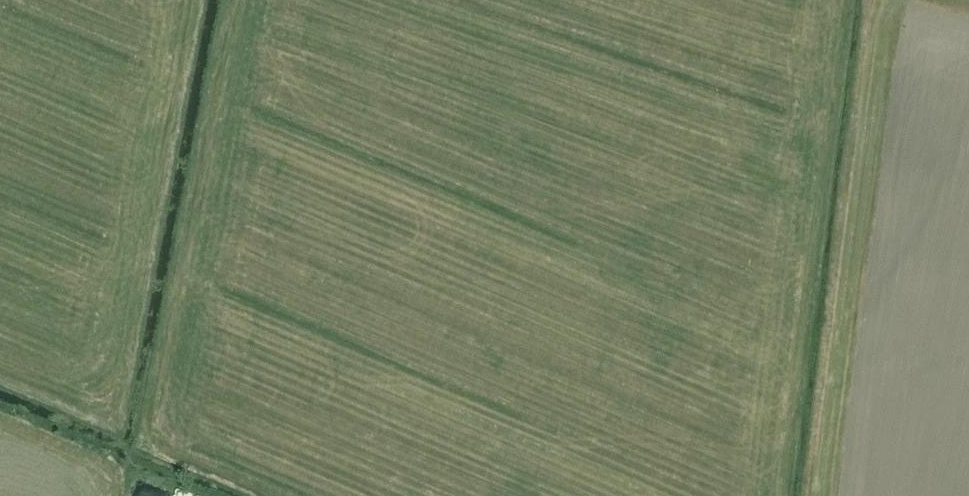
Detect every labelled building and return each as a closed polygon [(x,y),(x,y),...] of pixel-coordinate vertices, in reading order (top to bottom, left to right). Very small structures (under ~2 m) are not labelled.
[(132,495),(133,495),(155,495),(137,487),(132,495)]
